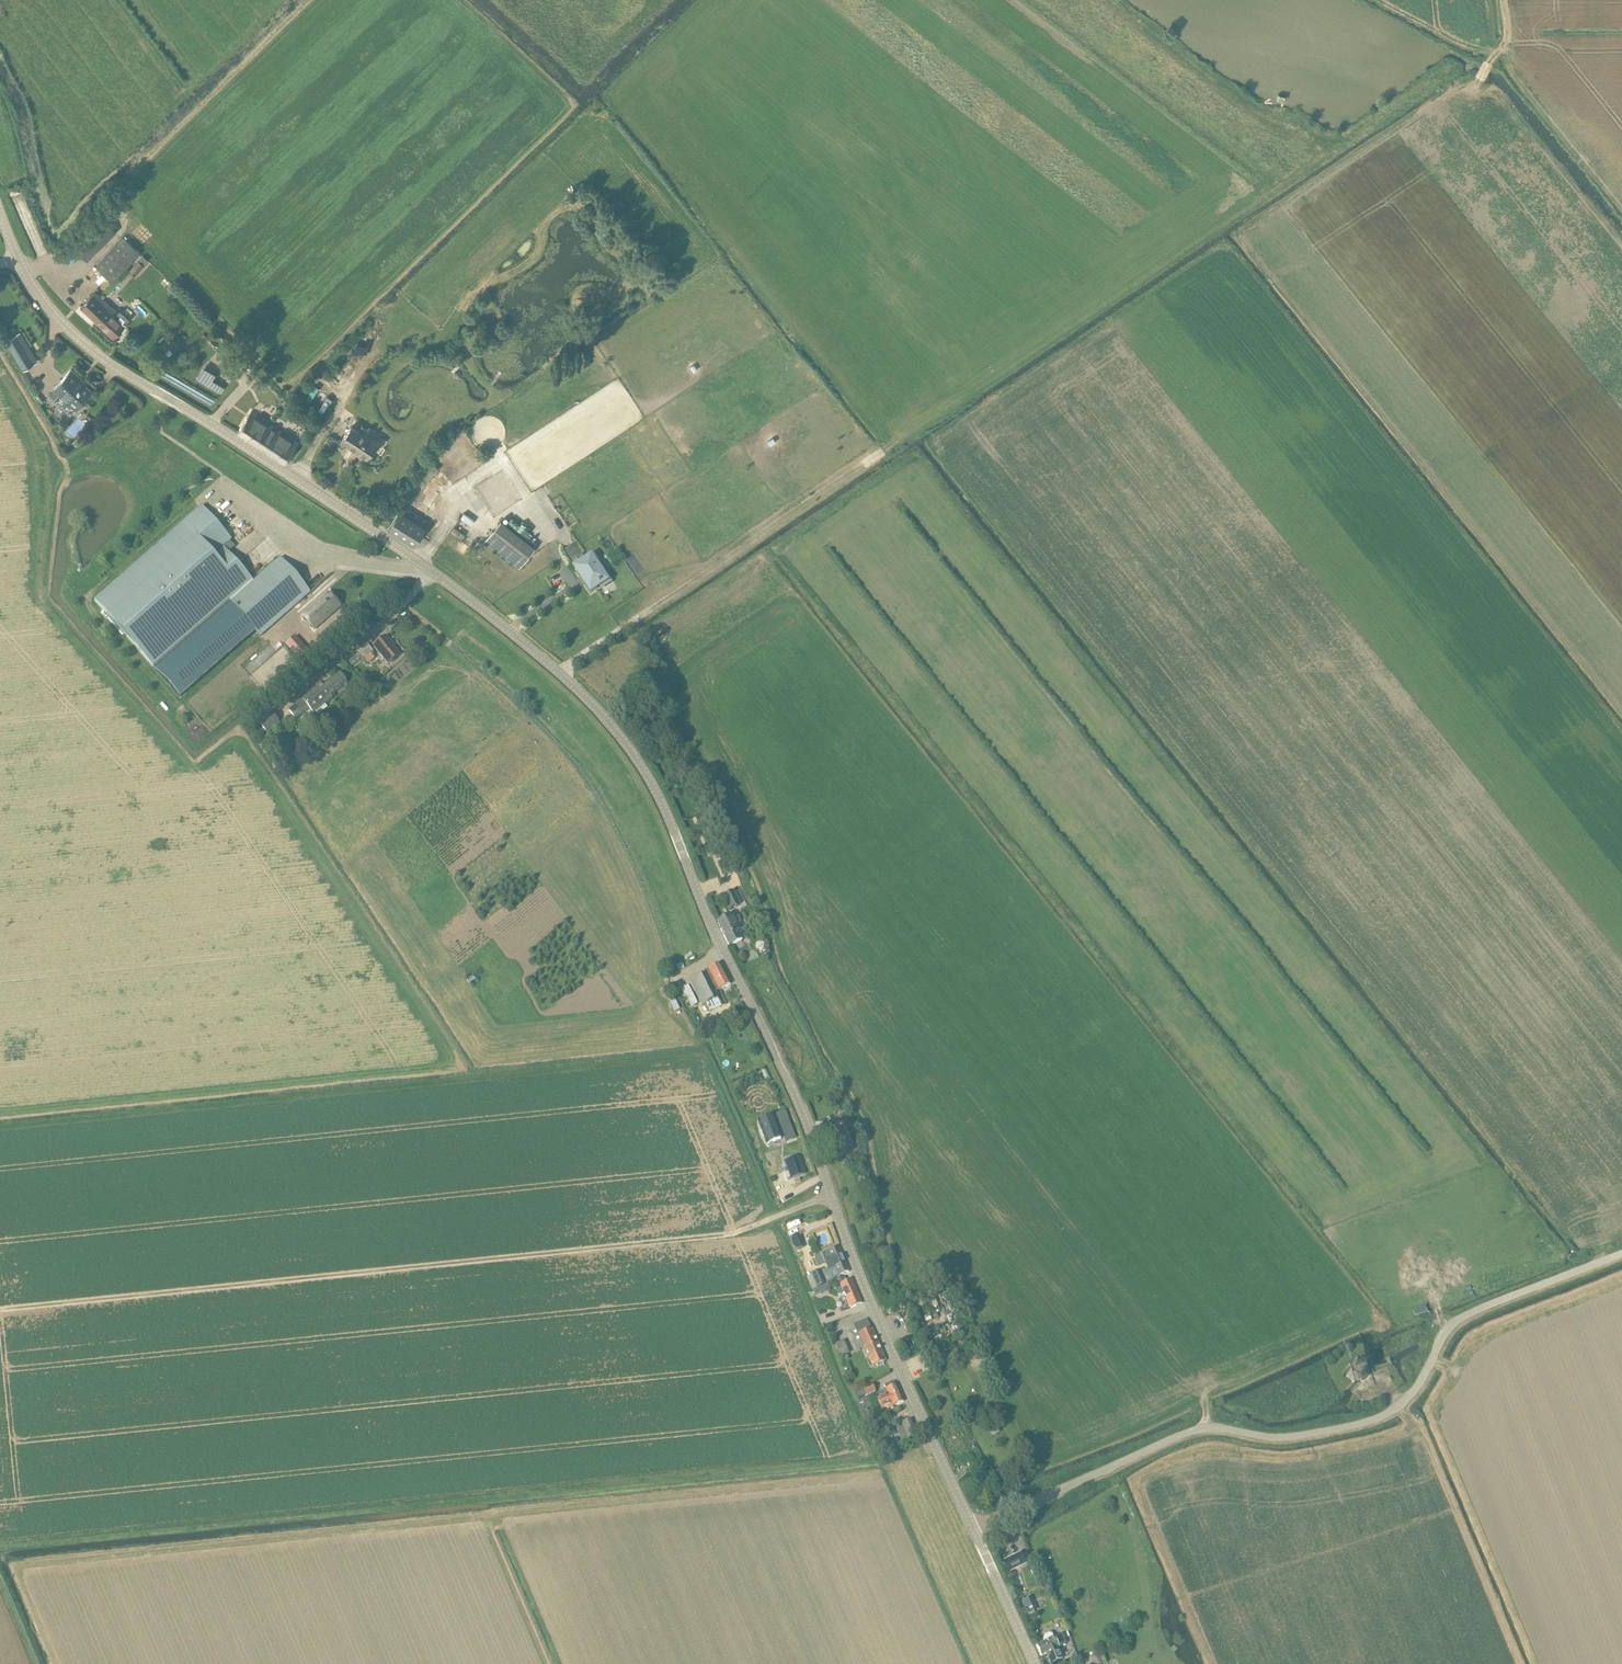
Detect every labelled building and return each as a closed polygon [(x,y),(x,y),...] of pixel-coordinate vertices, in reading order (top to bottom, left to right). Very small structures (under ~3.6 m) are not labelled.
[(98,214),(77,234),(70,242),(87,260),(115,231),(98,214)] [(97,266),(112,282),(140,253),(125,237),(97,266)] [(138,260),(129,270),(135,276),(144,266),(144,265),(148,260),(143,256),(138,261),(138,260)] [(95,291),(88,299),(80,307),(101,326),(102,326),(114,337),(124,326),(114,317),(118,313),(115,310),(95,291)] [(16,334),(6,340),(24,370),(34,364),(16,334)] [(71,369),(64,377),(54,388),(55,388),(50,394),(69,411),(74,406),(76,407),(91,390),(78,379),(80,377),(71,369)] [(203,369),(197,380),(219,393),(222,388),(211,381),(214,375),(203,369)] [(302,398),(308,403),(318,389),(312,384),(302,398)] [(323,413),(328,399),(323,396),(317,411),(323,413)] [(299,410),(292,419),(310,432),(316,423),(299,410)] [(249,414),(244,423),(238,432),(285,463),(299,442),(262,418),(260,421),(249,414)] [(365,457),(367,458),(373,449),(377,443),(351,427),(341,441),(360,453),(360,454),(364,457),(365,457)] [(417,473),(426,480),(437,468),(428,461),(417,473)] [(542,523),(517,504),(505,519),(531,538),(542,523)] [(231,539),(201,505),(94,599),(153,666),(228,600),(252,579),(223,546),(231,539)] [(403,506),(394,520),(388,530),(414,546),(429,522),(403,506)] [(535,547),(502,520),(484,542),(518,569),(535,547)] [(580,566),(575,569),(581,578),(584,577),(586,580),(584,582),(590,592),(600,585),(601,587),(608,582),(602,572),(600,573),(591,559),(585,562),(581,556),(575,559),(580,566)] [(228,600),(153,666),(180,698),(256,632),(260,636),(302,599),(310,592),(280,559),(255,582),(231,603),(228,600)] [(328,593),(302,616),(314,630),(341,606),(328,593)] [(297,657),(307,649),(293,633),(283,641),(297,657)] [(373,647),(388,665),(401,654),(394,646),(395,645),(387,636),(373,647)] [(367,643),(356,652),(363,660),(364,659),(368,664),(375,658),(371,653),(374,651),(367,643)] [(357,655),(349,661),(353,666),(361,659),(357,655)] [(347,683),(346,682),(339,673),(323,687),(321,684),(289,710),(296,718),(309,708),(314,714),(332,698),(330,696),(347,683)] [(368,677),(363,681),(367,687),(373,683),(368,677)] [(271,712),(262,719),(259,722),(268,733),(280,724),(271,712)] [(733,892),(725,896),(732,909),(740,905),(733,892)] [(736,912),(719,921),(717,921),(730,946),(742,940),(738,932),(744,929),(736,912)] [(704,1005),(709,1002),(718,997),(711,984),(715,982),(719,990),(731,984),(720,963),(705,971),(706,973),(691,981),(704,1005)] [(698,1004),(689,985),(681,988),(691,1008),(698,1004)] [(773,1118),(760,1123),(773,1153),(786,1147),(783,1142),(788,1140),(791,1147),(801,1144),(787,1112),(781,1114),(774,1119),(773,1118)] [(857,1142),(850,1123),(839,1128),(847,1147),(857,1142)] [(802,1165),(792,1169),(793,1174),(804,1170),(802,1165)] [(800,1233),(791,1236),(797,1250),(805,1247),(800,1233)] [(840,1275),(849,1272),(838,1247),(821,1254),(827,1268),(822,1270),(812,1274),(817,1288),(828,1284),(832,1282),(841,1278),(840,1275)] [(845,1310),(852,1307),(862,1303),(852,1279),(846,1281),(844,1277),(841,1278),(832,1282),(838,1295),(844,1292),(849,1304),(843,1306),(845,1310)] [(934,1295),(920,1301),(924,1312),(938,1306),(934,1295)] [(868,1318),(858,1323),(856,1323),(857,1326),(852,1329),(860,1347),(865,1345),(874,1366),(886,1361),(868,1318)] [(850,1353),(844,1340),(836,1344),(841,1356),(850,1353)] [(1352,1361),(1346,1368),(1347,1376),(1353,1382),(1362,1381),(1367,1375),(1367,1366),(1360,1361),(1352,1361)] [(886,1389),(876,1394),(877,1398),(878,1400),(899,1391),(895,1380),(885,1385),(884,1385),(886,1389)] [(873,1384),(856,1391),(858,1397),(876,1390),(873,1384)] [(893,1406),(894,1405),(904,1401),(899,1391),(878,1400),(881,1409),(892,1405),(893,1406)] [(870,1424),(874,1433),(888,1428),(884,1419),(870,1424)] [(901,1441),(908,1438),(918,1434),(912,1420),(895,1427),(901,1441)] [(1021,1553),(1002,1562),(1007,1572),(1026,1563),(1021,1553)] [(1045,1584),(1037,1588),(1041,1595),(1049,1592),(1045,1584)] [(1022,1602),(1028,1614),(1034,1611),(1029,1599),(1022,1602)] [(1043,1638),(1045,1642),(1037,1645),(1041,1655),(1047,1652),(1052,1663),(1063,1658),(1058,1647),(1067,1644),(1062,1634),(1054,1638),(1052,1634),(1049,1633),(1045,1635),(1043,1638)]
